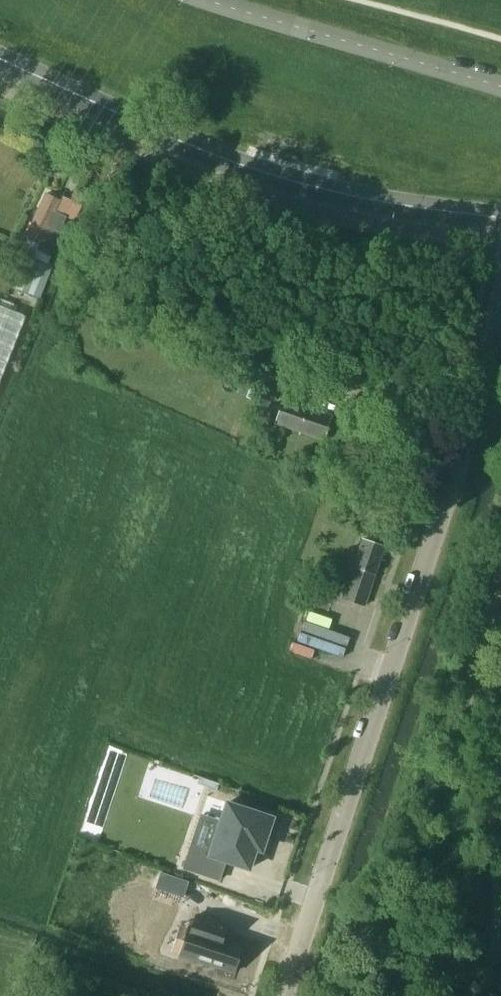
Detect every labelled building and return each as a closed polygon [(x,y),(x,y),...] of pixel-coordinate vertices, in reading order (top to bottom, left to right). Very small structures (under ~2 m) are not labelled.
[(54,240),(65,216),(73,220),(80,206),(61,197),(59,201),(46,194),(26,235),(40,242),(43,235),(54,240)] [(39,300),(53,266),(27,256),(14,290),(39,300)] [(25,316),(0,306),(0,380),(25,316)] [(467,318),(458,316),(455,328),(464,330),(467,318)] [(271,405),(279,386),(267,381),(258,400),(271,405)] [(324,438),(332,415),(285,399),(277,422),(324,438)] [(383,546),(361,539),(341,598),(363,605),(383,546)] [(190,848),(183,868),(218,880),(225,861),(248,869),(255,849),(261,851),(266,836),(269,837),(276,815),(255,808),(254,812),(226,802),(209,854),(190,848)] [(172,876),(167,891),(182,896),(187,881),(172,876)] [(182,950),(235,967),(244,939),(224,932),(228,919),(198,909),(194,922),(191,921),(182,950)]
